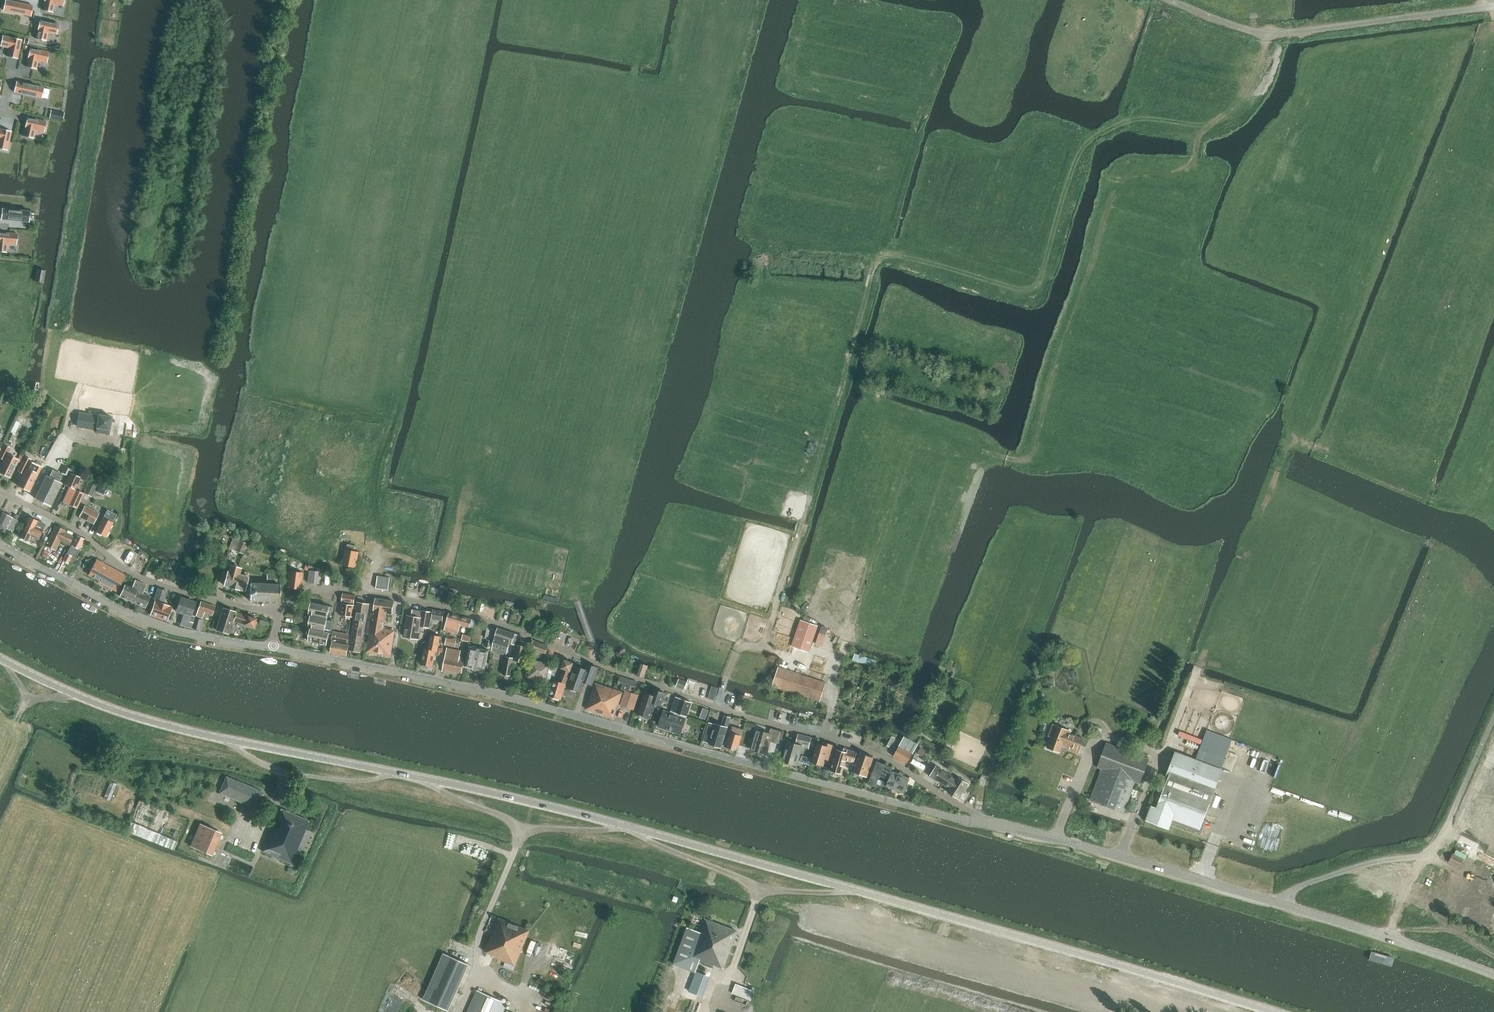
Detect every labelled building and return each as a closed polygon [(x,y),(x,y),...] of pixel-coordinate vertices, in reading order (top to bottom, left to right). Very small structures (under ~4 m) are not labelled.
[(6,0),(3,10),(31,16),(33,6),(6,0)] [(42,10),(53,12),(55,4),(63,6),(65,0),(45,0),(42,10)] [(36,39),(46,41),(48,32),(57,34),(59,24),(40,20),(36,39)] [(22,40),(3,36),(1,46),(9,48),(7,57),(18,59),(22,40)] [(49,52),(30,48),(26,67),(37,69),(39,61),(47,62),(49,52)] [(42,98),(44,88),(16,82),(14,92),(42,98)] [(51,110),(49,118),(63,120),(65,113),(51,110)] [(28,117),(23,136),(34,138),(36,130),(44,132),(46,121),(28,117)] [(0,129),(0,149),(7,150),(11,131),(0,129)] [(30,211),(11,210),(2,209),(1,219),(10,220),(29,222),(29,221),(29,219),(30,214),(30,212),(30,211)] [(0,232),(0,251),(7,252),(8,243),(17,244),(18,233),(0,232)] [(46,270),(45,270),(37,269),(35,281),(44,283),(46,270)] [(39,419),(43,410),(40,408),(35,417),(39,419)] [(99,415),(79,412),(77,424),(97,428),(96,432),(109,434),(112,417),(99,414),(99,415)] [(10,432),(11,432),(15,434),(23,417),(19,414),(10,432)] [(15,434),(11,432),(7,439),(11,442),(15,434)] [(19,459),(9,454),(11,448),(4,444),(0,454),(0,457),(4,459),(0,468),(0,472),(10,477),(19,459)] [(30,491),(38,473),(42,466),(30,461),(31,459),(25,456),(24,458),(18,470),(24,473),(18,485),(30,491)] [(47,475),(45,479),(35,498),(51,506),(62,483),(59,481),(63,474),(53,469),(49,477),(47,475)] [(77,508),(84,493),(76,489),(81,478),(70,473),(65,485),(69,487),(63,502),(77,508)] [(90,484),(84,495),(90,499),(96,488),(90,484)] [(86,520),(92,509),(85,506),(79,516),(86,520)] [(92,509),(86,520),(94,523),(99,513),(92,509)] [(104,515),(96,532),(106,536),(117,514),(107,510),(104,515)] [(5,532),(6,529),(12,531),(18,520),(2,512),(1,511),(0,513),(0,529),(5,532)] [(28,517),(19,537),(29,541),(31,536),(38,539),(42,532),(45,525),(37,522),(38,521),(28,517)] [(55,525),(45,546),(56,551),(61,541),(70,545),(74,537),(65,532),(66,530),(55,525)] [(85,539),(77,535),(72,545),(71,544),(67,554),(67,553),(63,560),(68,563),(72,556),(76,558),(81,549),(80,549),(85,539)] [(247,543),(233,538),(229,548),(243,553),(247,543)] [(347,549),(343,565),(356,568),(359,552),(355,551),(356,546),(348,544),(347,549)] [(137,556),(132,564),(138,567),(142,558),(137,556)] [(99,582),(117,592),(125,575),(96,559),(89,574),(100,580),(99,582)] [(180,566),(177,577),(183,579),(186,567),(180,566)] [(245,591),(248,576),(249,572),(245,572),(244,575),(240,574),(241,569),(230,566),(228,571),(224,585),(245,591)] [(319,584),(320,572),(309,570),(308,583),(319,584)] [(301,589),(303,572),(286,571),(285,580),(288,580),(287,588),(294,589),(295,590),(298,591),(299,589),(301,589)] [(271,603),(271,601),(277,602),(277,603),(278,603),(278,602),(279,602),(279,601),(280,601),(280,599),(279,599),(279,596),(280,596),(281,595),(279,595),(280,591),(281,591),(281,590),(280,590),(280,586),(281,586),(281,585),(280,585),(280,584),(279,584),(279,583),(277,583),(277,584),(276,584),(276,576),(267,575),(267,584),(265,584),(265,582),(264,582),(264,584),(259,583),(259,582),(258,582),(258,583),(252,583),(252,582),(251,582),(251,583),(250,583),(250,584),(249,584),(249,585),(250,585),(250,588),(249,588),(249,590),(250,590),(250,594),(248,594),(248,595),(250,595),(250,598),(248,598),(248,600),(249,600),(249,601),(250,601),(250,602),(252,602),(252,601),(257,601),(257,602),(258,602),(258,601),(263,601),(263,602),(265,602),(265,601),(270,601),(270,603),(271,603)] [(389,590),(390,578),(378,576),(376,588),(389,590)] [(125,585),(120,596),(133,601),(141,582),(135,580),(132,588),(125,585)] [(133,602),(145,607),(150,596),(143,593),(146,584),(141,582),(133,601),(133,602)] [(167,591),(157,588),(154,599),(164,602),(167,591)] [(453,605),(456,593),(449,592),(446,603),(453,605)] [(355,595),(343,593),(340,615),(347,616),(347,618),(350,619),(351,616),(353,616),(355,595)] [(181,597),(176,612),(184,614),(181,625),(191,628),(193,622),(189,621),(195,602),(181,597)] [(384,629),(386,608),(393,609),(394,601),(375,598),(374,607),(371,627),(367,652),(391,656),(395,631),(384,629)] [(153,601),(148,614),(168,620),(172,606),(170,606),(170,605),(157,601),(156,602),(153,601)] [(212,614),(215,605),(201,601),(196,615),(203,617),(204,611),(212,614)] [(313,611),(312,616),(328,619),(330,606),(311,602),(310,611),(313,611)] [(361,653),(369,605),(358,602),(349,650),(361,653)] [(255,617),(223,608),(216,630),(228,633),(232,620),(253,627),(255,617)] [(433,610),(432,619),(443,621),(444,612),(433,610)] [(421,618),(407,616),(404,636),(419,639),(421,626),(429,628),(432,612),(422,611),(421,618)] [(475,620),(449,613),(444,630),(458,634),(460,626),(472,629),(475,620)] [(313,624),(312,629),(325,632),(325,630),(331,631),(333,620),(328,619),(312,616),(311,615),(309,624),(313,624)] [(192,627),(200,629),(203,619),(195,618),(192,627)] [(327,645),(330,632),(325,632),(312,629),(311,628),(309,637),(312,637),(311,642),(327,645)] [(492,639),(494,629),(487,628),(485,638),(492,639)] [(518,635),(498,628),(495,638),(492,651),(506,655),(510,643),(515,645),(518,635)] [(339,633),(338,642),(349,644),(350,635),(339,633)] [(825,635),(819,633),(815,644),(821,647),(825,635)] [(437,652),(440,637),(431,635),(429,649),(425,649),(422,665),(433,667),(436,652),(437,652)] [(448,637),(446,644),(455,647),(458,640),(448,637)] [(549,646),(534,640),(530,649),(529,655),(541,660),(543,654),(545,655),(549,646)] [(349,645),(333,642),(331,652),(347,656),(349,645)] [(524,663),(527,647),(517,645),(514,661),(524,663)] [(485,671),(489,650),(469,646),(465,667),(485,671)] [(464,662),(464,661),(465,658),(460,657),(461,651),(447,648),(443,669),(462,673),(464,662)] [(855,653),(852,660),(873,666),(873,667),(875,660),(855,653)] [(510,676),(513,658),(507,657),(503,675),(510,676)] [(554,665),(533,660),(529,677),(549,682),(554,665)] [(549,696),(560,699),(574,664),(564,660),(561,670),(563,670),(559,681),(554,680),(549,696)] [(636,675),(644,678),(648,666),(640,663),(636,675)] [(575,666),(567,687),(573,689),(574,691),(576,691),(581,693),(587,679),(593,681),(591,685),(592,685),(598,669),(588,665),(586,670),(575,666)] [(778,667),(772,686),(820,702),(826,682),(778,667)] [(638,682),(620,677),(617,688),(626,690),(634,693),(635,690),(635,691),(638,682)] [(687,683),(679,680),(676,686),(684,689),(687,683)] [(614,718),(623,692),(595,683),(586,709),(614,718)] [(639,695),(634,693),(626,690),(621,705),(634,710),(639,695)] [(655,704),(661,706),(665,693),(654,690),(652,695),(644,693),(637,714),(641,715),(643,716),(644,717),(648,719),(649,718),(651,718),(655,704)] [(671,711),(676,713),(687,716),(692,702),(676,697),(671,711)] [(704,707),(700,717),(707,719),(710,710),(704,707)] [(659,727),(680,734),(686,719),(664,711),(659,727)] [(709,744),(721,748),(731,717),(725,716),(722,725),(716,723),(714,730),(708,728),(704,742),(709,743),(709,744)] [(1071,731),(1053,724),(1048,735),(1051,737),(1047,747),(1060,752),(1063,744),(1070,746),(1069,749),(1078,753),(1084,739),(1070,734),(1071,731)] [(743,730),(732,727),(726,747),(737,750),(743,730)] [(768,740),(755,736),(750,754),(765,759),(768,747),(776,750),(780,737),(770,734),(768,740)] [(812,738),(798,734),(796,743),(804,745),(803,747),(809,749),(812,738)] [(890,747),(895,737),(889,735),(884,744),(890,747)] [(918,744),(917,744),(904,737),(893,756),(907,764),(918,744)] [(788,741),(782,761),(796,765),(802,746),(788,741)] [(831,761),(836,746),(825,742),(824,745),(817,743),(812,762),(823,766),(825,760),(831,761)] [(1124,812),(1135,782),(1140,783),(1149,759),(1106,743),(1097,767),(1102,769),(1090,800),(1124,812)] [(924,757),(927,751),(922,747),(918,753),(924,757)] [(843,751),(837,749),(830,770),(840,773),(842,772),(846,760),(853,763),(857,752),(844,748),(843,751)] [(1168,777),(1156,808),(1151,806),(1146,820),(1169,829),(1171,823),(1201,834),(1206,821),(1203,820),(1209,805),(1212,806),(1216,796),(1213,794),(1223,770),(1175,752),(1165,776),(1168,777)] [(867,777),(873,757),(860,753),(853,772),(867,777)] [(878,779),(880,775),(884,765),(877,762),(868,784),(875,787),(877,784),(881,785),(883,781),(878,779)] [(903,793),(909,779),(891,771),(892,768),(884,765),(880,775),(885,777),(882,786),(886,788),(886,786),(903,793)] [(945,786),(950,789),(957,779),(936,766),(930,776),(945,786)] [(264,793),(227,777),(220,792),(257,808),(264,793)] [(948,792),(958,799),(968,783),(958,777),(957,779),(950,789),(948,792)] [(111,781),(104,798),(110,801),(117,784),(111,781)] [(278,829),(273,826),(262,851),(291,863),(309,821),(280,809),(276,819),(281,821),(278,829)] [(1205,819),(1221,824),(1222,820),(1207,814),(1205,819)] [(136,823),(132,833),(175,850),(179,840),(136,823)] [(201,824),(192,847),(212,856),(212,855),(210,854),(220,832),(200,823),(200,824),(201,824)] [(1452,854),(1448,862),(1459,867),(1463,859),(1452,854)] [(1473,864),(1469,872),(1474,875),(1493,885),(1493,875),(1473,864)] [(1473,877),(1457,909),(1486,924),(1493,907),(1493,887),(1473,877)] [(499,918),(485,952),(488,953),(494,955),(493,957),(505,962),(515,965),(515,966),(530,931),(499,918)] [(687,927),(673,964),(695,972),(699,961),(714,967),(714,965),(724,968),(737,931),(705,919),(700,932),(687,927)] [(423,999),(448,1010),(468,964),(444,953),(423,999)] [(689,991),(702,996),(710,977),(696,971),(689,991)] [(736,983),(732,993),(752,1000),(756,990),(736,983)] [(468,1011),(503,1011),(504,1010),(506,1003),(477,990),(468,1011)]
